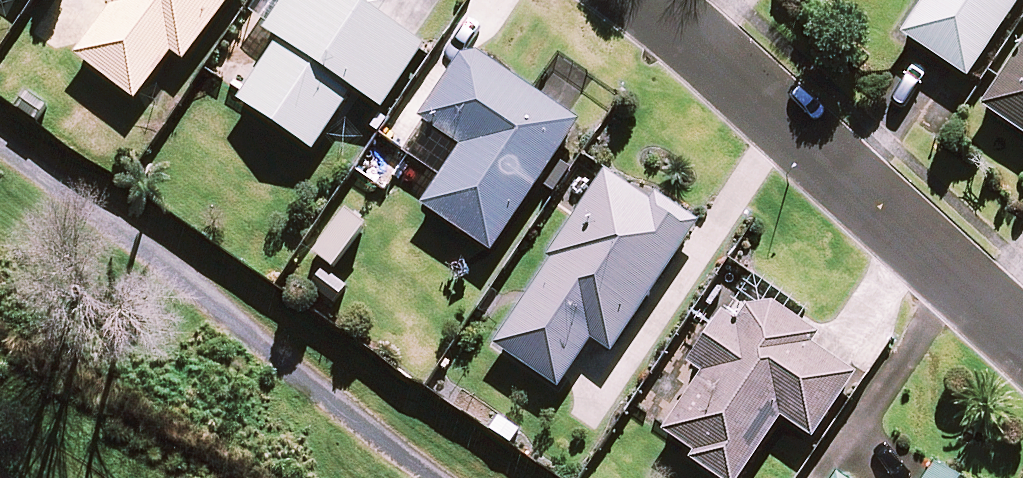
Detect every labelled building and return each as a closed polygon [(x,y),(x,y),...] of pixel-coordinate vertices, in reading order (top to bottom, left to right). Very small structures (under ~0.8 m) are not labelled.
[(192,67),(244,0),(112,0),(109,4),(120,12),(83,60),(144,107),(181,58),(192,67)] [(272,36),(286,45),(245,105),(322,157),(363,97),(391,116),(434,52),(389,22),(396,11),(379,0),(297,0),(272,36)] [(910,40),(976,85),(1022,15),(1022,0),(937,0),(910,40)] [(430,211),(499,257),(572,149),(587,126),(487,60),(467,65),(426,126),(468,153),(430,211)] [(989,112),(1022,134),(1022,63),(989,112)] [(560,267),(502,351),(567,395),(599,347),(618,359),(707,229),(663,199),(658,207),(614,177),(555,263),(560,267)] [(670,437),(702,458),(697,465),(716,477),(754,477),(791,424),(822,445),(866,380),(822,349),(828,340),(784,309),(755,312),(745,327),(732,318),(697,371),(709,379),(670,437)] [(943,469),(937,477),(957,477),(943,469)]
